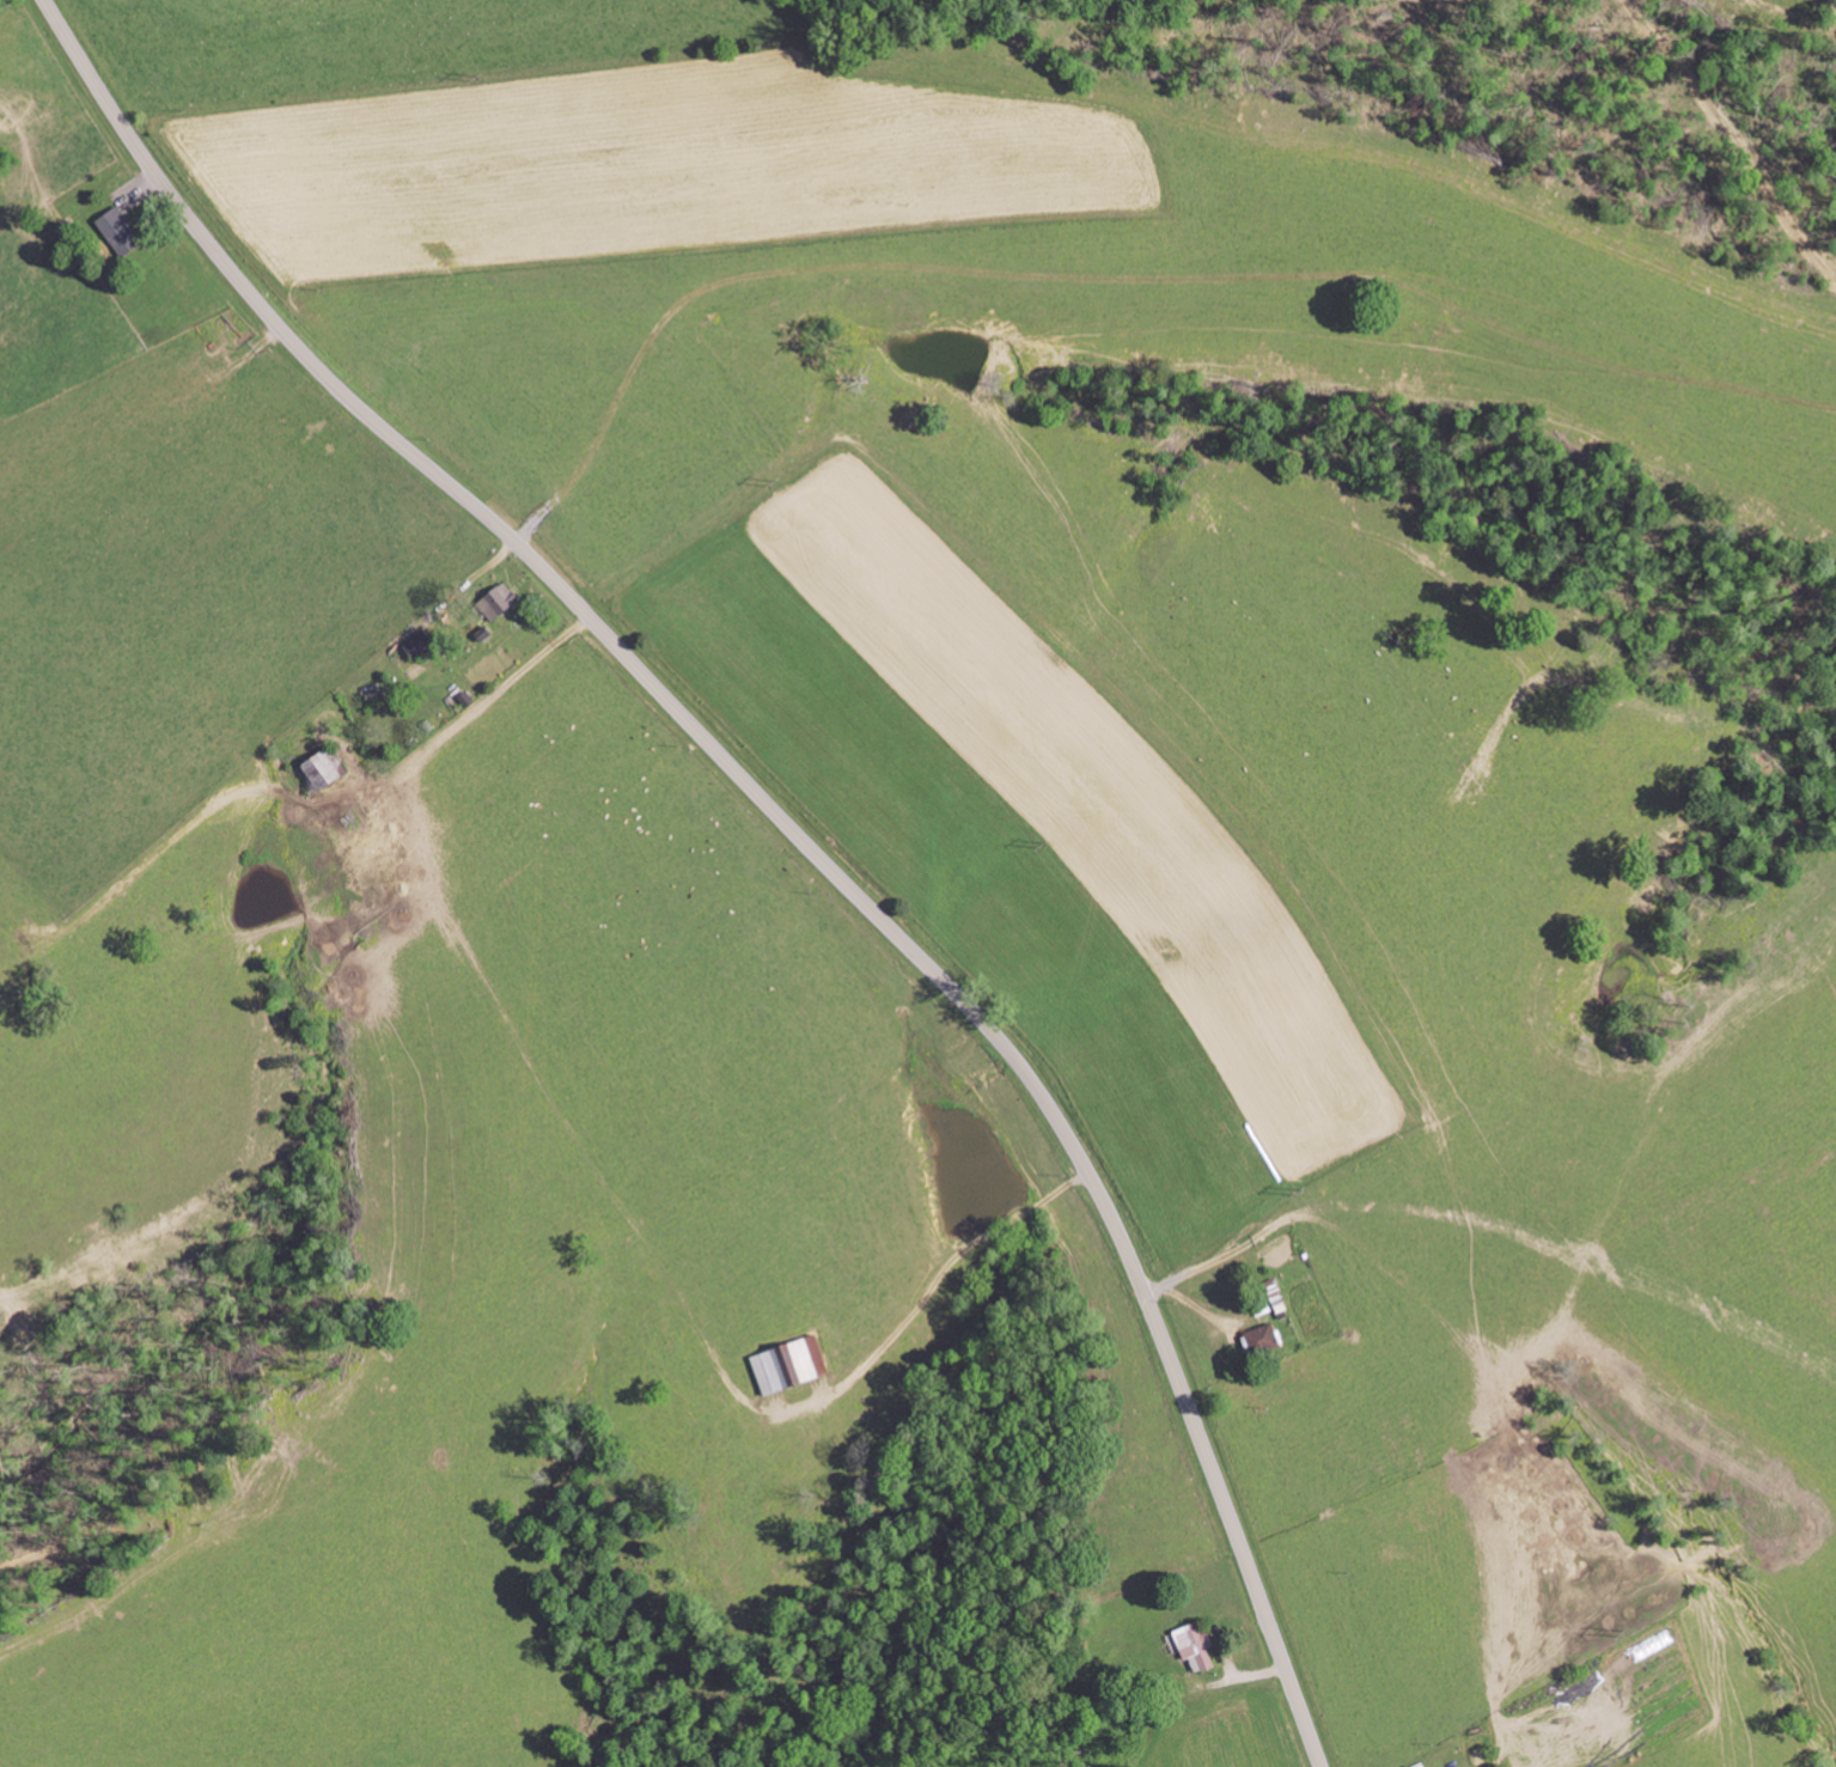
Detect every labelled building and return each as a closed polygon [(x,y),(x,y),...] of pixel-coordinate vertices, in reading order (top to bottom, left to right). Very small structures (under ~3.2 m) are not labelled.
[(97,222),(126,259),(146,243),(117,206),(97,222)] [(521,597),(505,581),(487,599),(503,614),(521,597)] [(415,659),(436,644),(425,629),(404,643),(415,659)] [(311,796),(351,775),(336,747),(296,768),(311,796)] [(1284,1347),(1276,1322),(1242,1333),(1251,1358),(1284,1347)] [(753,1355),(765,1395),(832,1374),(820,1334),(753,1355)] [(1210,1648),(1215,1646),(1206,1621),(1175,1632),(1185,1661),(1192,1658),(1197,1673),(1216,1666),(1210,1648)]
